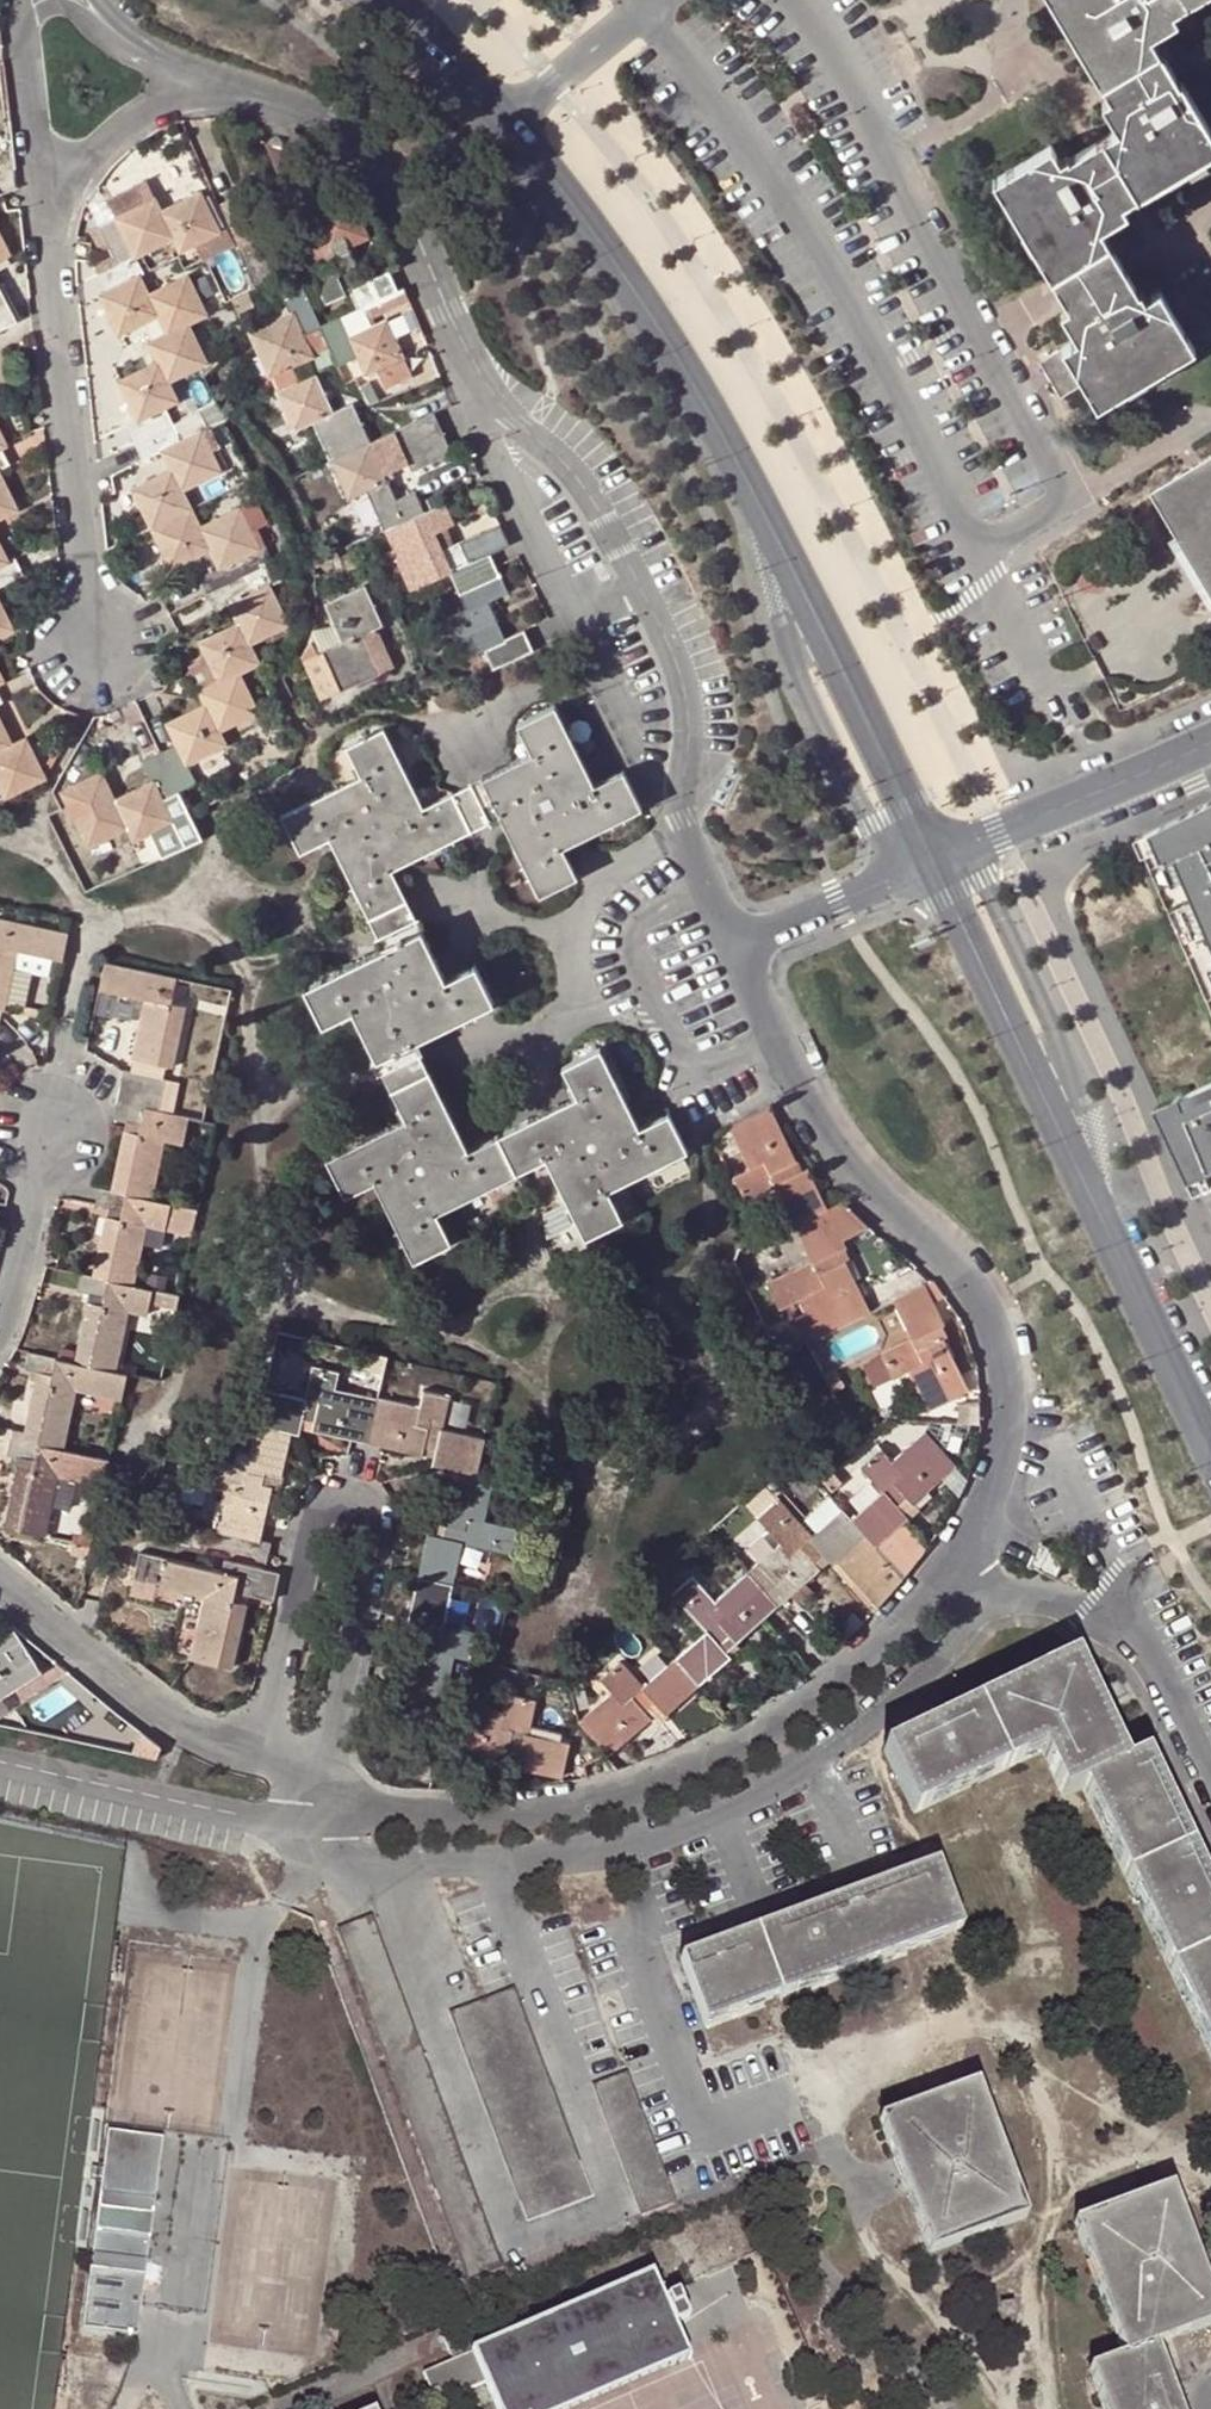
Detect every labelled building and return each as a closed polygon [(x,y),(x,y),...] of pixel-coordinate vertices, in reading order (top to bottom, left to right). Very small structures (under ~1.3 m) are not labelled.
[(1108,100),(1101,104),(1116,129),(1059,163),(1050,149),(993,182),(1069,310),(1061,314),(1077,342),(1040,364),(1061,398),(1084,386),(1097,407),(1192,351),(1158,292),(1145,300),(1139,292),(1137,294),(1099,231),(1126,214),(1122,206),(1210,153),(1210,135),(1180,83),(1178,84),(1148,36),(1176,19),(1172,11),(1190,0),(1049,0),(1108,100)] [(294,152),(265,141),(274,160),(294,152)] [(294,152),(274,160),(298,218),(288,222),(315,282),(326,305),(349,294),(349,296),(359,291),(348,267),(352,265),(354,265),(347,244),(361,238),(344,199),(320,209),(294,152)] [(198,241),(216,232),(219,230),(202,194),(163,211),(156,200),(97,228),(105,243),(111,256),(115,265),(132,258),(139,255),(171,239),(177,250),(198,241)] [(105,243),(97,228),(96,226),(88,230),(96,247),(105,243)] [(221,243),(216,232),(198,241),(204,252),(221,243)] [(236,246),(254,288),(274,278),(256,238),(236,246)] [(9,256),(0,239),(0,261),(9,256)] [(97,274),(115,265),(111,256),(92,265),(97,274)] [(132,258),(115,265),(97,274),(95,274),(103,292),(100,294),(119,331),(158,313),(166,329),(186,320),(205,311),(187,274),(149,291),(132,258)] [(363,308),(397,292),(390,276),(359,291),(349,296),(357,311),(363,308)] [(17,321),(0,288),(0,329),(17,321)] [(330,348),(321,327),(303,289),(283,298),(288,312),(251,329),(279,389),(297,381),(291,367),(330,348)] [(357,311),(338,319),(346,337),(371,326),(369,320),(408,303),(402,290),(397,292),(363,308),(357,311)] [(239,312),(254,305),(248,291),(232,298),(239,312)] [(411,375),(386,319),(371,326),(346,337),(338,319),(321,327),(330,348),(336,363),(337,364),(355,357),(364,376),(378,370),(385,386),(411,375)] [(136,442),(173,424),(164,406),(176,400),(166,379),(204,361),(186,320),(166,329),(147,339),(158,364),(121,382),(139,422),(129,428),(136,442)] [(329,461),(370,443),(352,404),(333,412),(316,372),(297,381),(279,389),(274,391),(294,432),(312,424),(329,461)] [(368,406),(379,401),(371,382),(359,388),(368,406)] [(185,486),(218,470),(211,455),(200,432),(207,428),(199,411),(173,424),(136,442),(143,457),(161,450),(171,471),(133,490),(152,527),(194,507),(185,486)] [(405,450),(443,433),(433,413),(395,431),(405,450)] [(207,428),(200,432),(211,455),(218,452),(207,428)] [(388,482),(414,471),(405,450),(395,431),(370,443),(388,482)] [(405,450),(414,471),(451,454),(443,433),(405,450)] [(425,486),(395,500),(388,482),(370,443),(329,461),(347,500),(367,492),(384,531),(435,508),(425,486)] [(9,465),(1,451),(0,451),(0,470),(9,465)] [(1149,496),(1210,599),(1210,458),(1149,496)] [(15,508),(0,476),(0,516),(15,508)] [(207,593),(272,562),(255,526),(266,520),(256,499),(202,525),(194,507),(152,527),(172,568),(210,551),(219,568),(199,577),(207,593)] [(449,572),(451,571),(434,533),(452,526),(443,504),(435,508),(384,531),(412,589),(449,572)] [(468,564),(489,554),(508,546),(499,525),(460,544),(468,564)] [(9,563),(0,545),(0,568),(9,563)] [(483,648),(505,638),(488,602),(507,593),(489,554),(468,564),(451,571),(449,572),(457,591),(465,609),(430,625),(437,644),(455,637),(465,657),(483,648)] [(23,575),(16,560),(9,563),(0,568),(0,586),(23,575)] [(239,625),(201,644),(205,651),(219,683),(238,675),(256,666),(259,665),(249,642),(285,625),(267,589),(282,582),(272,562),(207,593),(216,611),(229,605),(239,625)] [(301,652),(305,660),(323,653),(340,692),(379,674),(371,654),(383,648),(375,631),(382,628),(365,588),(325,606),(336,630),(309,642),(301,652)] [(11,628),(0,605),(0,634),(11,628)] [(505,638),(483,648),(493,670),(533,650),(523,630),(505,638)] [(383,648),(371,654),(379,674),(392,668),(383,648)] [(201,692),(219,683),(205,651),(198,670),(191,674),(201,692)] [(340,692),(323,653),(305,660),(323,699),(340,692)] [(161,755),(178,789),(191,782),(184,764),(224,744),(219,731),(256,712),(238,675),(219,683),(201,692),(206,706),(168,725),(178,747),(161,755)] [(608,1189),(687,1151),(671,1114),(639,1128),(636,1120),(632,1114),(598,1049),(562,1068),(576,1097),(563,1103),(502,1133),(468,1150),(460,1133),(456,1124),(432,1076),(414,1042),(492,1003),(474,967),(445,980),(404,898),(391,871),(404,865),(411,860),(481,826),(500,816),(515,848),(540,895),(575,877),(561,848),(577,840),(641,808),(623,772),(593,787),(554,707),(517,726),(531,754),(511,763),(463,787),(422,807),(412,786),(383,729),(344,748),(359,778),(342,786),(283,816),(300,853),(328,839),(338,859),(363,911),(365,910),(383,948),(304,987),(322,1025),(353,1011),(389,1086),(405,1119),(384,1129),(328,1159),(345,1196),(374,1182),(393,1219),(414,1261),(450,1242),(436,1212),(514,1174),(546,1159),(555,1180),(585,1238),(622,1219),(608,1189)] [(6,798),(45,779),(26,739),(12,746),(0,721),(0,786),(6,798)] [(179,834),(161,796),(178,789),(161,755),(145,762),(153,781),(115,799),(101,773),(62,792),(89,846),(127,828),(134,840),(153,831),(160,844),(179,834)] [(1151,827),(1165,859),(1177,854),(1210,934),(1210,801),(1151,827)] [(5,1010),(14,970),(18,951),(52,957),(64,959),(69,932),(0,920),(0,1008),(5,1010)] [(52,957),(18,951),(14,970),(48,975),(52,957)] [(185,1008),(170,1005),(175,979),(105,964),(99,990),(144,1000),(132,1060),(172,1068),(185,1008)] [(145,1109),(158,1111),(164,1082),(123,1072),(120,1087),(148,1094),(145,1109)] [(1182,1094),(1186,1104),(1210,1093),(1210,1081),(1182,1094)] [(120,1087),(117,1103),(145,1109),(148,1094),(120,1087)] [(1186,1104),(1182,1094),(1157,1104),(1191,1177),(1210,1169),(1210,1093),(1186,1104)] [(158,1111),(145,1109),(117,1103),(113,1121),(125,1124),(111,1191),(152,1200),(164,1141),(191,1147),(198,1120),(158,1111)] [(796,1225),(827,1210),(809,1172),(802,1174),(772,1112),(731,1130),(750,1171),(735,1178),(747,1203),(778,1188),(796,1225)] [(159,1248),(163,1231),(174,1233),(179,1206),(152,1200),(111,1191),(99,1189),(96,1206),(107,1209),(92,1278),(134,1286),(143,1245),(159,1248)] [(191,1236),(197,1210),(179,1206),(174,1233),(191,1236)] [(842,1253),(847,1250),(827,1210),(796,1225),(813,1263),(769,1284),(781,1308),(811,1294),(818,1309),(796,1319),(809,1345),(842,1329),(871,1314),(842,1253)] [(130,1314),(146,1316),(150,1300),(152,1290),(134,1286),(92,1278),(81,1275),(78,1293),(89,1295),(74,1364),(117,1373),(130,1314)] [(930,1284),(927,1286),(934,1302),(942,1299),(930,1284)] [(931,1410),(970,1390),(946,1341),(937,1344),(931,1333),(945,1325),(934,1302),(927,1286),(895,1302),(914,1341),(884,1356),(896,1379),(912,1371),(931,1410)] [(169,1293),(152,1290),(150,1300),(167,1303),(169,1293)] [(74,1364),(28,1354),(26,1371),(36,1373),(22,1441),(64,1450),(76,1393),(121,1402),(126,1375),(117,1373),(74,1364)] [(365,1443),(375,1398),(336,1389),(338,1374),(314,1368),(306,1400),(266,1392),(259,1426),(292,1433),(299,1435),(304,1420),(315,1423),(314,1433),(365,1443)] [(834,1369),(823,1375),(833,1392),(843,1387),(834,1369)] [(434,1466),(450,1470),(477,1475),(484,1440),(444,1431),(451,1399),(424,1393),(421,1409),(375,1398),(365,1443),(423,1456),(425,1448),(437,1451),(434,1466)] [(267,1473),(282,1476),(292,1433),(259,1426),(252,1453),(238,1451),(236,1464),(199,1456),(193,1483),(226,1490),(217,1533),(262,1543),(273,1488),(263,1486),(267,1473)] [(885,1495),(854,1522),(873,1544),(905,1580),(928,1552),(904,1525),(910,1520),(899,1508),(908,1500),(913,1505),(915,1504),(956,1467),(927,1433),(894,1463),(883,1451),(862,1469),(885,1495)] [(58,1479),(72,1482),(103,1488),(109,1459),(64,1450),(22,1441),(11,1439),(9,1456),(19,1458),(4,1529),(46,1537),(52,1506),(58,1479)] [(495,1480),(477,1475),(450,1470),(438,1525),(448,1527),(444,1538),(430,1535),(420,1579),(455,1587),(465,1545),(513,1555),(518,1529),(487,1522),(495,1480)] [(844,1486),(834,1475),(822,1485),(823,1487),(831,1496),(844,1486)] [(52,1506),(67,1508),(72,1482),(58,1479),(52,1506)] [(764,1484),(743,1503),(759,1521),(780,1501),(764,1484)] [(831,1496),(823,1487),(799,1509),(811,1522),(836,1501),(831,1496)] [(910,1520),(920,1510),(915,1504),(913,1505),(908,1500),(899,1508),(910,1520)] [(804,1528),(780,1501),(759,1521),(768,1532),(781,1546),(758,1566),(748,1575),(779,1609),(821,1572),(815,1565),(825,1555),(811,1536),(818,1530),(811,1522),(804,1528)] [(854,1522),(836,1501),(811,1522),(818,1530),(811,1536),(825,1555),(834,1567),(835,1569),(839,1565),(878,1608),(905,1580),(873,1544),(854,1522)] [(758,1566),(781,1546),(768,1532),(746,1552),(758,1566)] [(74,1533),(70,1552),(88,1555),(92,1537),(74,1533)] [(262,1543),(257,1564),(267,1566),(271,1545),(262,1543)] [(88,1555),(70,1552),(67,1565),(86,1568),(88,1555)] [(134,1586),(160,1592),(166,1565),(139,1559),(134,1586)] [(224,1577),(166,1565),(160,1592),(205,1602),(192,1664),(233,1673),(247,1608),(233,1605),(235,1595),(249,1598),(273,1603),(279,1576),(226,1565),(224,1577)] [(676,1662),(699,1688),(732,1659),(722,1647),(731,1639),(738,1645),(779,1609),(748,1575),(718,1603),(695,1578),(674,1597),(707,1634),(676,1662)] [(477,1635),(446,1627),(455,1587),(420,1579),(410,1620),(418,1622),(403,1690),(445,1700),(455,1656),(472,1660),(477,1635)] [(235,1595),(233,1605),(247,1608),(249,1598),(235,1595)] [(620,1638),(648,1657),(660,1640),(631,1621),(620,1638)] [(0,1641),(0,1700),(42,1673),(16,1631),(0,1641)] [(1071,1660),(882,1752),(912,1814),(1038,1754),(1061,1800),(1079,1790),(1210,2066),(1210,1905),(1142,1760),(1124,1769),(1071,1660)] [(657,1704),(668,1717),(699,1688),(676,1662),(646,1689),(622,1663),(602,1682),(613,1696),(580,1726),(610,1759),(653,1720),(646,1713),(657,1704)] [(570,1743),(529,1734),(536,1702),(510,1696),(506,1712),(478,1706),(467,1749),(510,1758),(513,1750),(523,1753),(520,1768),(562,1778),(570,1743)] [(161,1749),(146,1737),(137,1755),(154,1759),(161,1749)] [(960,1931),(936,1866),(865,1892),(891,1956),(960,1931)] [(793,1992),(891,1956),(865,1892),(770,1927),(793,1992)] [(335,1931),(466,2281),(499,2268),(368,1919),(335,1931)] [(770,1927),(679,1961),(703,2025),(793,1992),(770,1927)] [(587,2197),(510,1992),(449,2015),(525,2220),(587,2197)] [(592,2087),(639,2214),(671,2202),(623,2076),(592,2087)] [(1025,2218),(975,2083),(877,2120),(927,2254),(1025,2218)] [(137,2336),(161,2139),(107,2132),(82,2329),(137,2336)] [(1151,2347),(1210,2326),(1210,2301),(1169,2188),(1071,2224),(1121,2359),(1086,2372),(1099,2408),(1174,2408),(1151,2347)] [(493,2408),(569,2408),(685,2359),(650,2276),(469,2355),(458,2328),(441,2336),(452,2362),(423,2374),(435,2404),(482,2383),(493,2408)]
